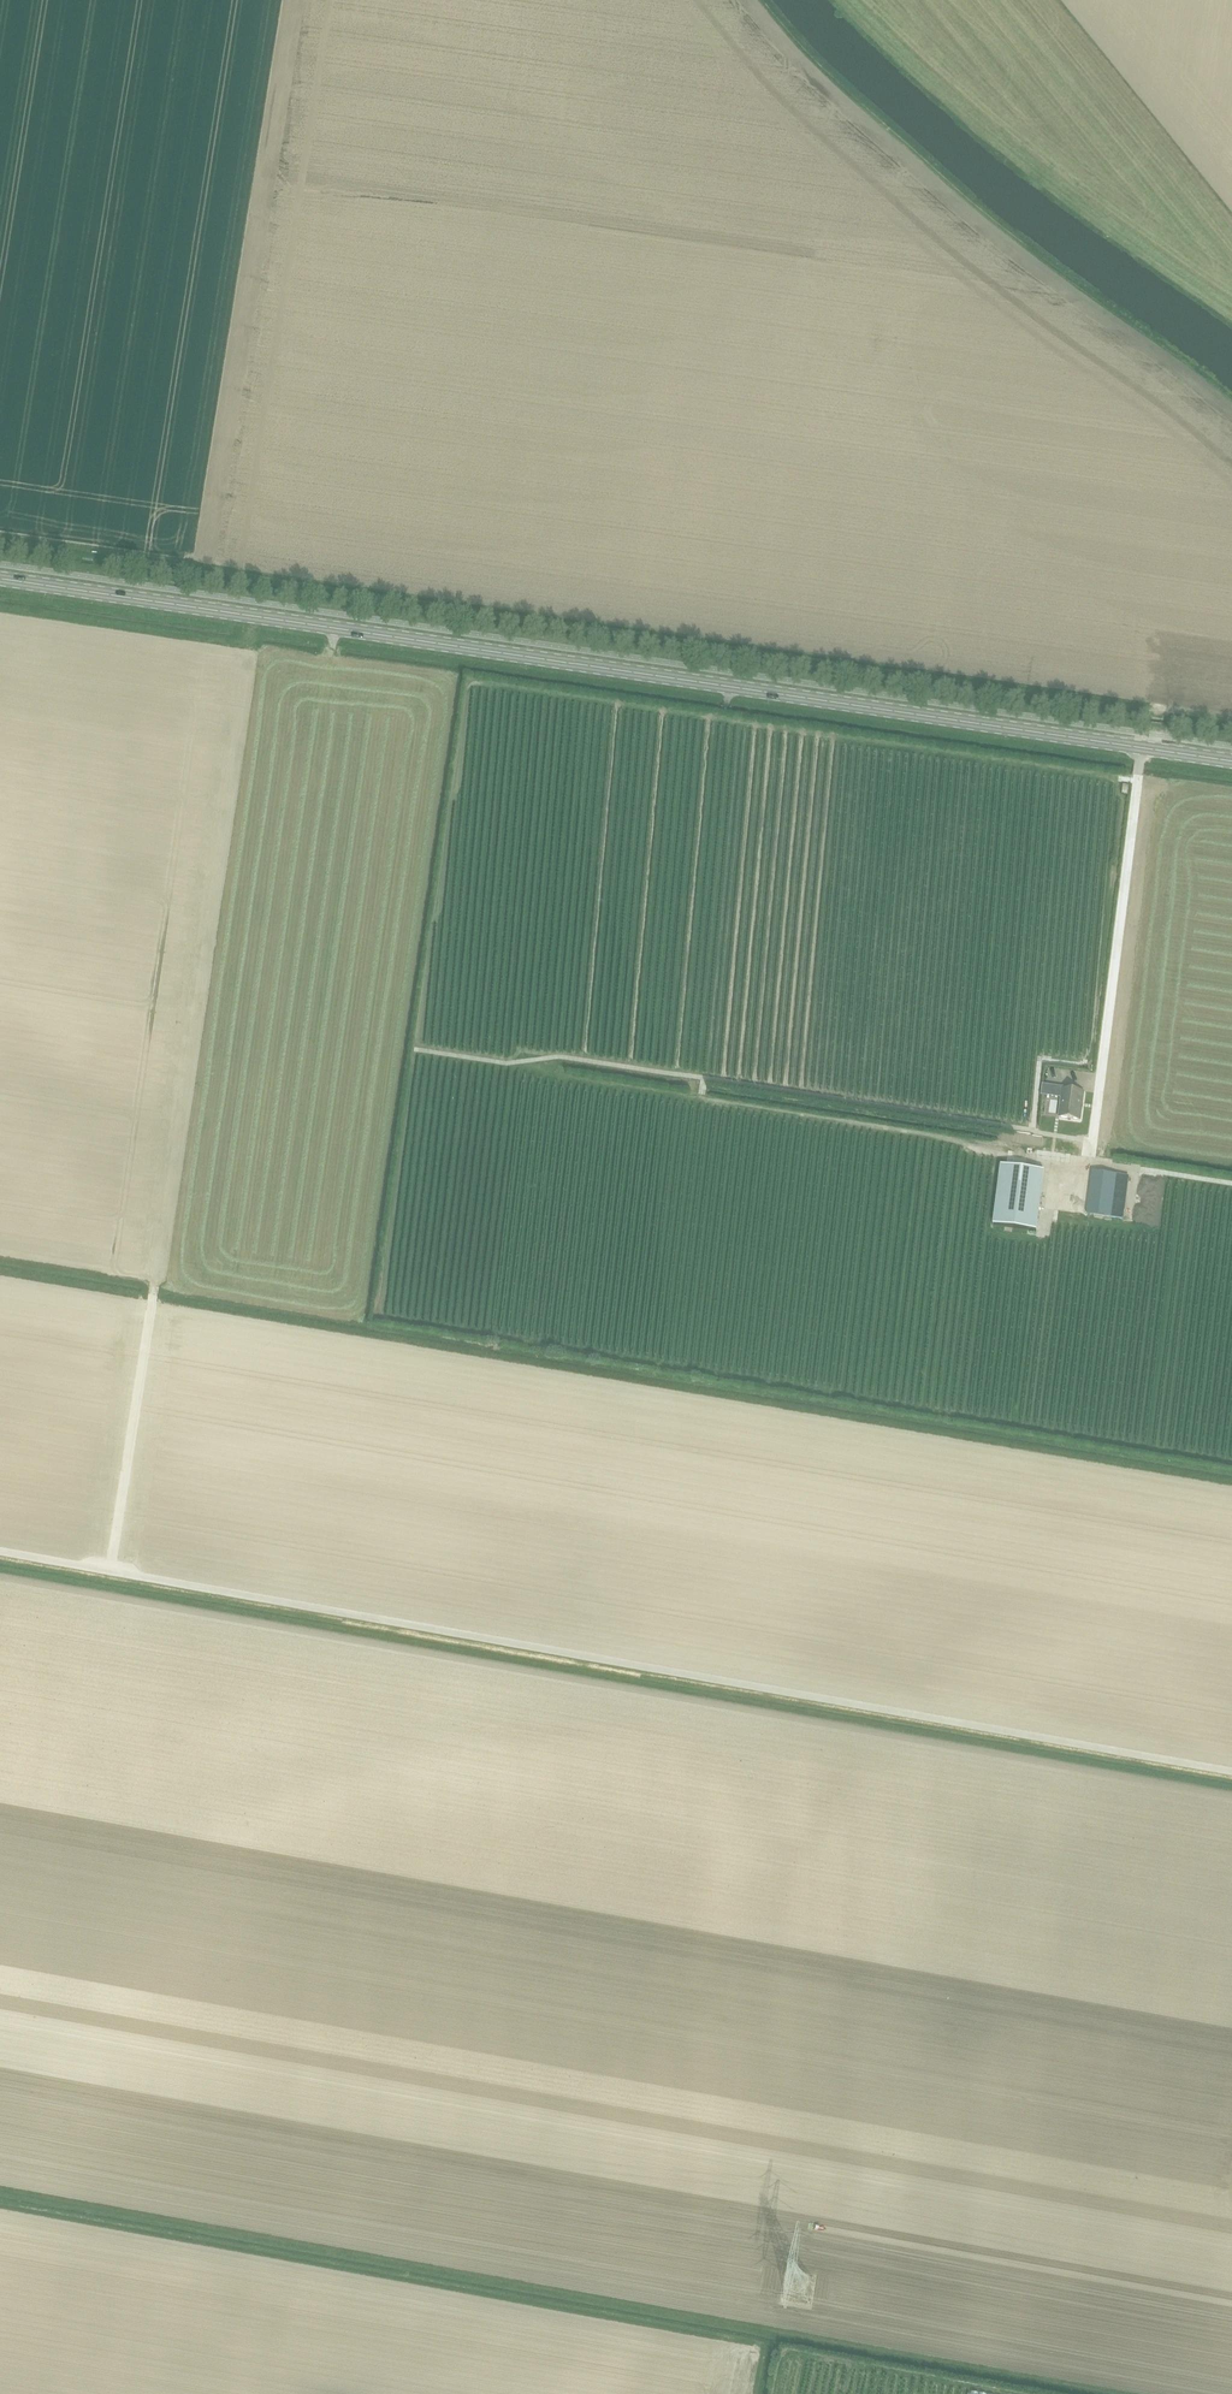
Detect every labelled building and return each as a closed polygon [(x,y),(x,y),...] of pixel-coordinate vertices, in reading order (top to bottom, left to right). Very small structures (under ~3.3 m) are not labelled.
[(1084,1093),(1063,1090),(1059,1118),(1080,1120),(1084,1093)] [(1061,1155),(1046,1152),(1045,1159),(1060,1161),(1061,1155)] [(1089,1215),(1112,1217),(1124,1219),(1130,1178),(1117,1176),(1095,1173),(1089,1215)]
